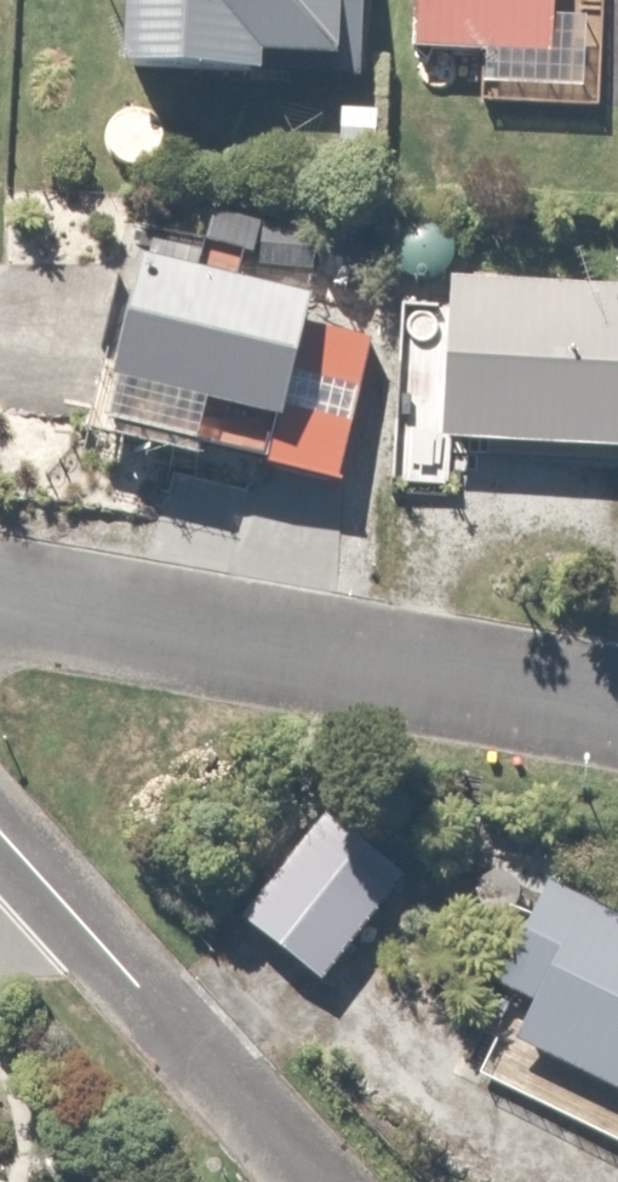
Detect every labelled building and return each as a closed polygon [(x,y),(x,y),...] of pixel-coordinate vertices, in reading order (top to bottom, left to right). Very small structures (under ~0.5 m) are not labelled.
[(172,83),(299,80),(299,72),(387,70),(385,0),(170,0),(172,83)] [(426,60),(489,61),(488,89),(611,92),(612,0),(428,0),(426,60)] [(349,210),(222,203),(219,252),(347,258),(349,210)] [(357,318),(155,270),(128,386),(330,434),(357,318)] [(469,289),(466,450),(617,454),(617,293),(469,289)] [(311,476),(49,418),(27,514),(289,572),(311,476)] [(250,924),(326,979),(400,878),(323,823),(250,924)] [(617,1092),(617,908),(547,873),(494,979),(537,1000),(517,1042),(617,1092)]
